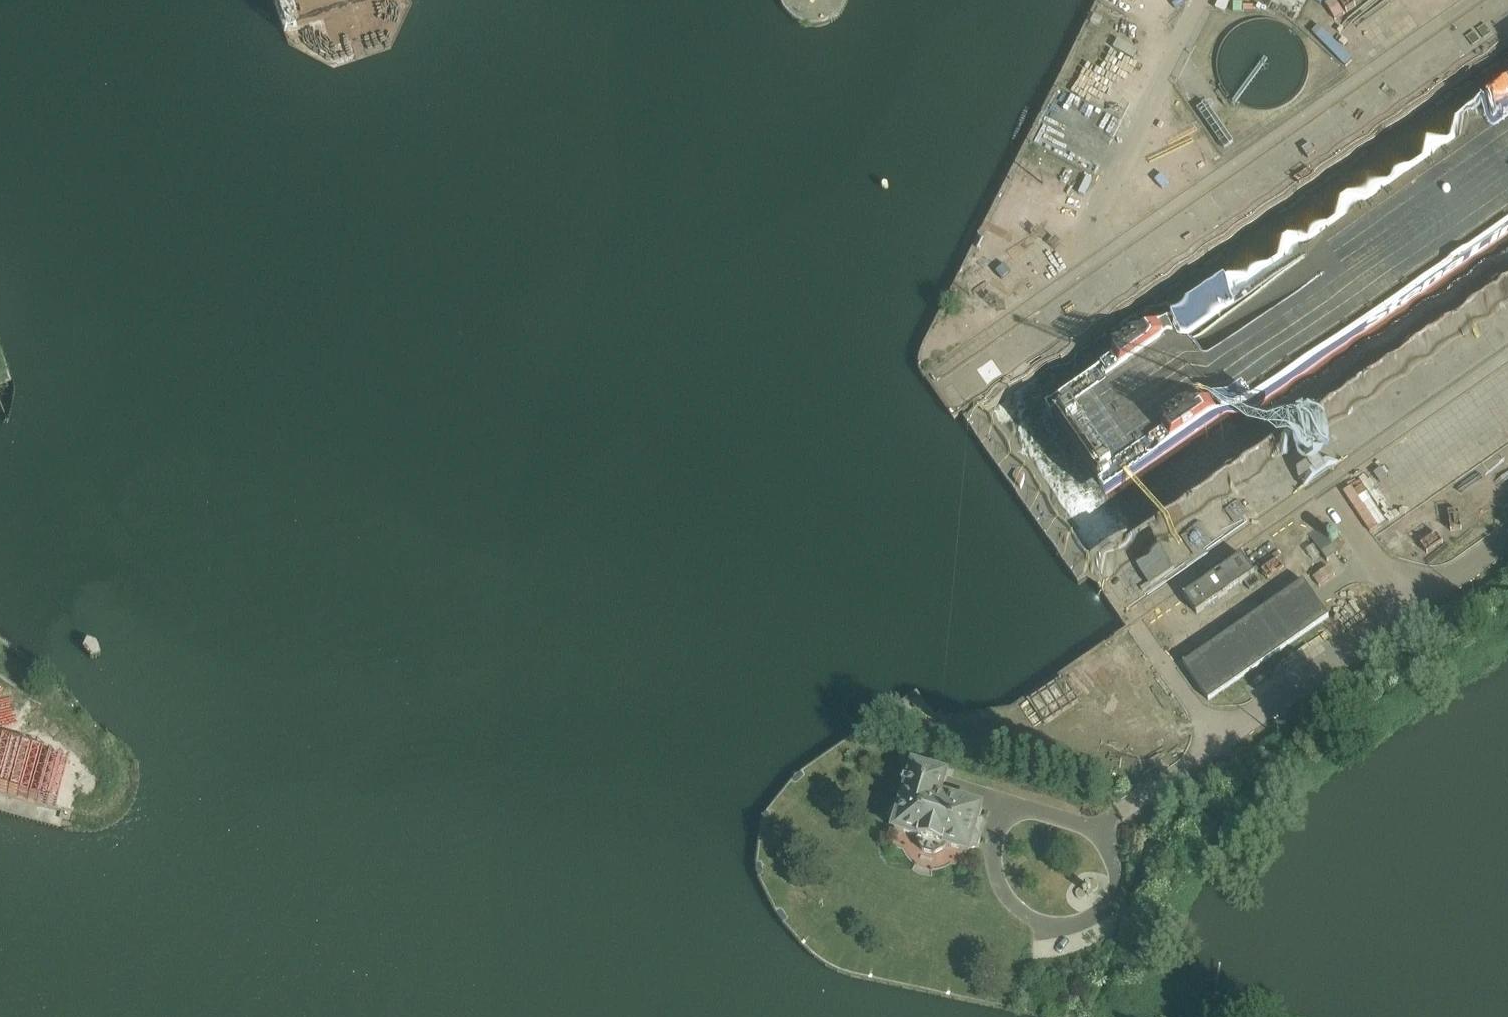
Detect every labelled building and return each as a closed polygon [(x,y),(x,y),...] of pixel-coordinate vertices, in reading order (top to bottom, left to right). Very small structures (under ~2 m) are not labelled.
[(335,71),(393,51),(416,7),(413,0),(274,0),(286,35),(335,71)] [(826,21),(837,16),(845,7),(848,0),(783,0),(784,2),(791,12),(801,19),(814,22),(826,21)] [(1184,596),(1197,615),(1244,582),(1251,591),(1261,583),(1255,575),(1282,557),(1272,543),(1246,561),(1242,556),(1184,596)] [(1141,588),(1143,592),(1175,570),(1162,550),(1138,567),(1149,582),(1141,588)] [(1184,665),(1209,702),(1329,618),(1304,582),(1184,665)] [(898,831),(918,838),(917,841),(923,852),(935,855),(946,849),(947,846),(967,852),(969,853),(970,852),(979,849),(982,839),(976,832),(983,809),(950,799),(952,794),(951,794),(952,793),(943,790),(948,776),(940,773),(942,767),(924,762),(925,762),(920,760),(918,760),(916,766),(915,766),(901,809),(893,813),(890,822),(895,829),(895,831),(898,831)]
